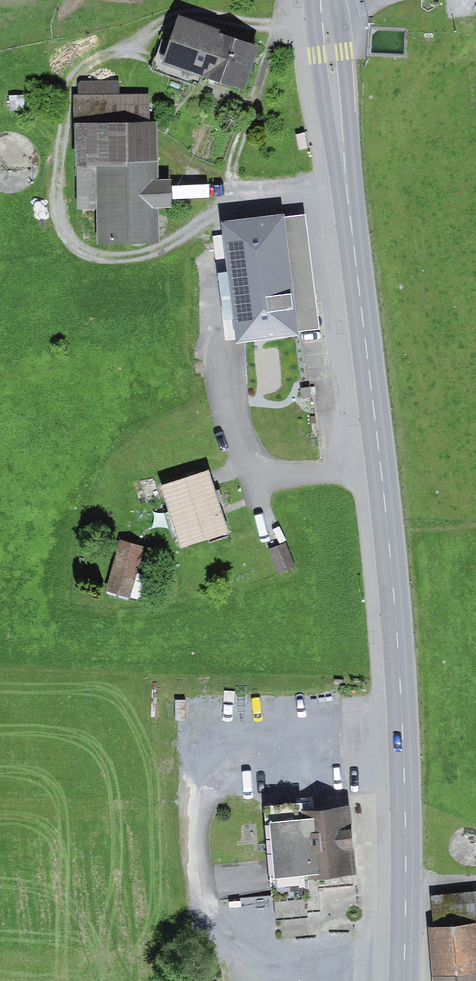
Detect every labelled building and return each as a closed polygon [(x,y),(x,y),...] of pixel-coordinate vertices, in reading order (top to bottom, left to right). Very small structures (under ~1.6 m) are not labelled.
[(205,76),(220,32),(222,28),(179,13),(170,39),(162,36),(150,70),(197,86),(201,74),(205,76)] [(260,45),(220,32),(205,76),(245,89),(260,45)] [(119,81),(80,82),(80,95),(75,95),(77,209),(96,209),(96,244),(160,243),(159,207),(173,207),(173,176),(160,176),(159,119),(149,119),(149,93),(120,93),(119,81)] [(305,212),(283,214),(296,329),(317,327),(305,212)] [(283,214),(223,221),(235,339),(296,333),(296,329),(283,214)] [(310,386),(301,387),(303,398),(311,397),(310,386)] [(210,468),(161,483),(180,545),(229,530),(210,468)] [(145,546),(120,539),(105,591),(131,598),(145,546)] [(286,541),(268,549),(278,574),(296,566),(286,541)] [(302,800),(263,803),(264,822),(269,822),(276,919),(307,917),(307,913),(320,912),(318,886),(352,884),(351,871),(355,870),(351,805),(303,808),(302,800)] [(433,927),(475,923),(475,891),(431,894),(433,927)] [(430,926),(433,973),(475,970),(475,923),(433,927),(430,926)] [(433,973),(434,980),(475,980),(475,970),(433,973)]
